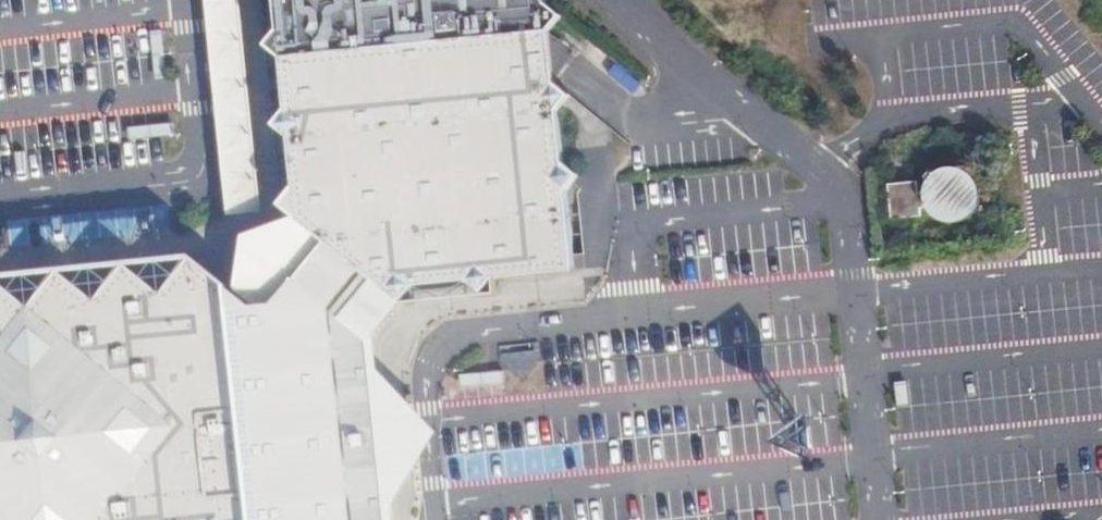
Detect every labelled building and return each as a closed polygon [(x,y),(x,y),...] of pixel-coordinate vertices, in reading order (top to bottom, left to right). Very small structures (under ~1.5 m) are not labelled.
[(265,318),(236,293),(193,258),(163,295),(127,265),(96,302),(59,272),(29,309),(0,285),(0,519),(385,519),(381,473),(377,440),(374,410),(371,376),(368,343),(353,331),(369,311),(386,290),(403,304),(415,288),(429,286),(466,283),(482,296),(495,280),(574,272),(566,194),(579,177),(563,163),(558,113),(570,98),(555,86),(576,54),(551,34),(564,17),(544,0),(258,0),(258,16),(280,34),(267,49),(284,63),(270,80),(272,97),(289,111),(275,128),(292,141),(279,157),(282,178),(297,191),(283,207),(294,216),(327,244),(294,280),(265,318)] [(230,214),(264,210),(242,0),(208,0),(230,214)] [(925,163),(927,222),(977,220),(975,161),(925,163)] [(886,181),(891,218),(923,213),(919,177),(886,181)] [(294,280),(327,244),(294,216),(246,234),(236,293),(265,318),(294,280)] [(392,505),(432,444),(441,431),(432,423),(380,372),(377,334),(403,304),(386,290),(369,311),(353,331),(368,343),(371,376),(374,410),(377,440),(381,473),(385,519),(394,519),(392,505)]
